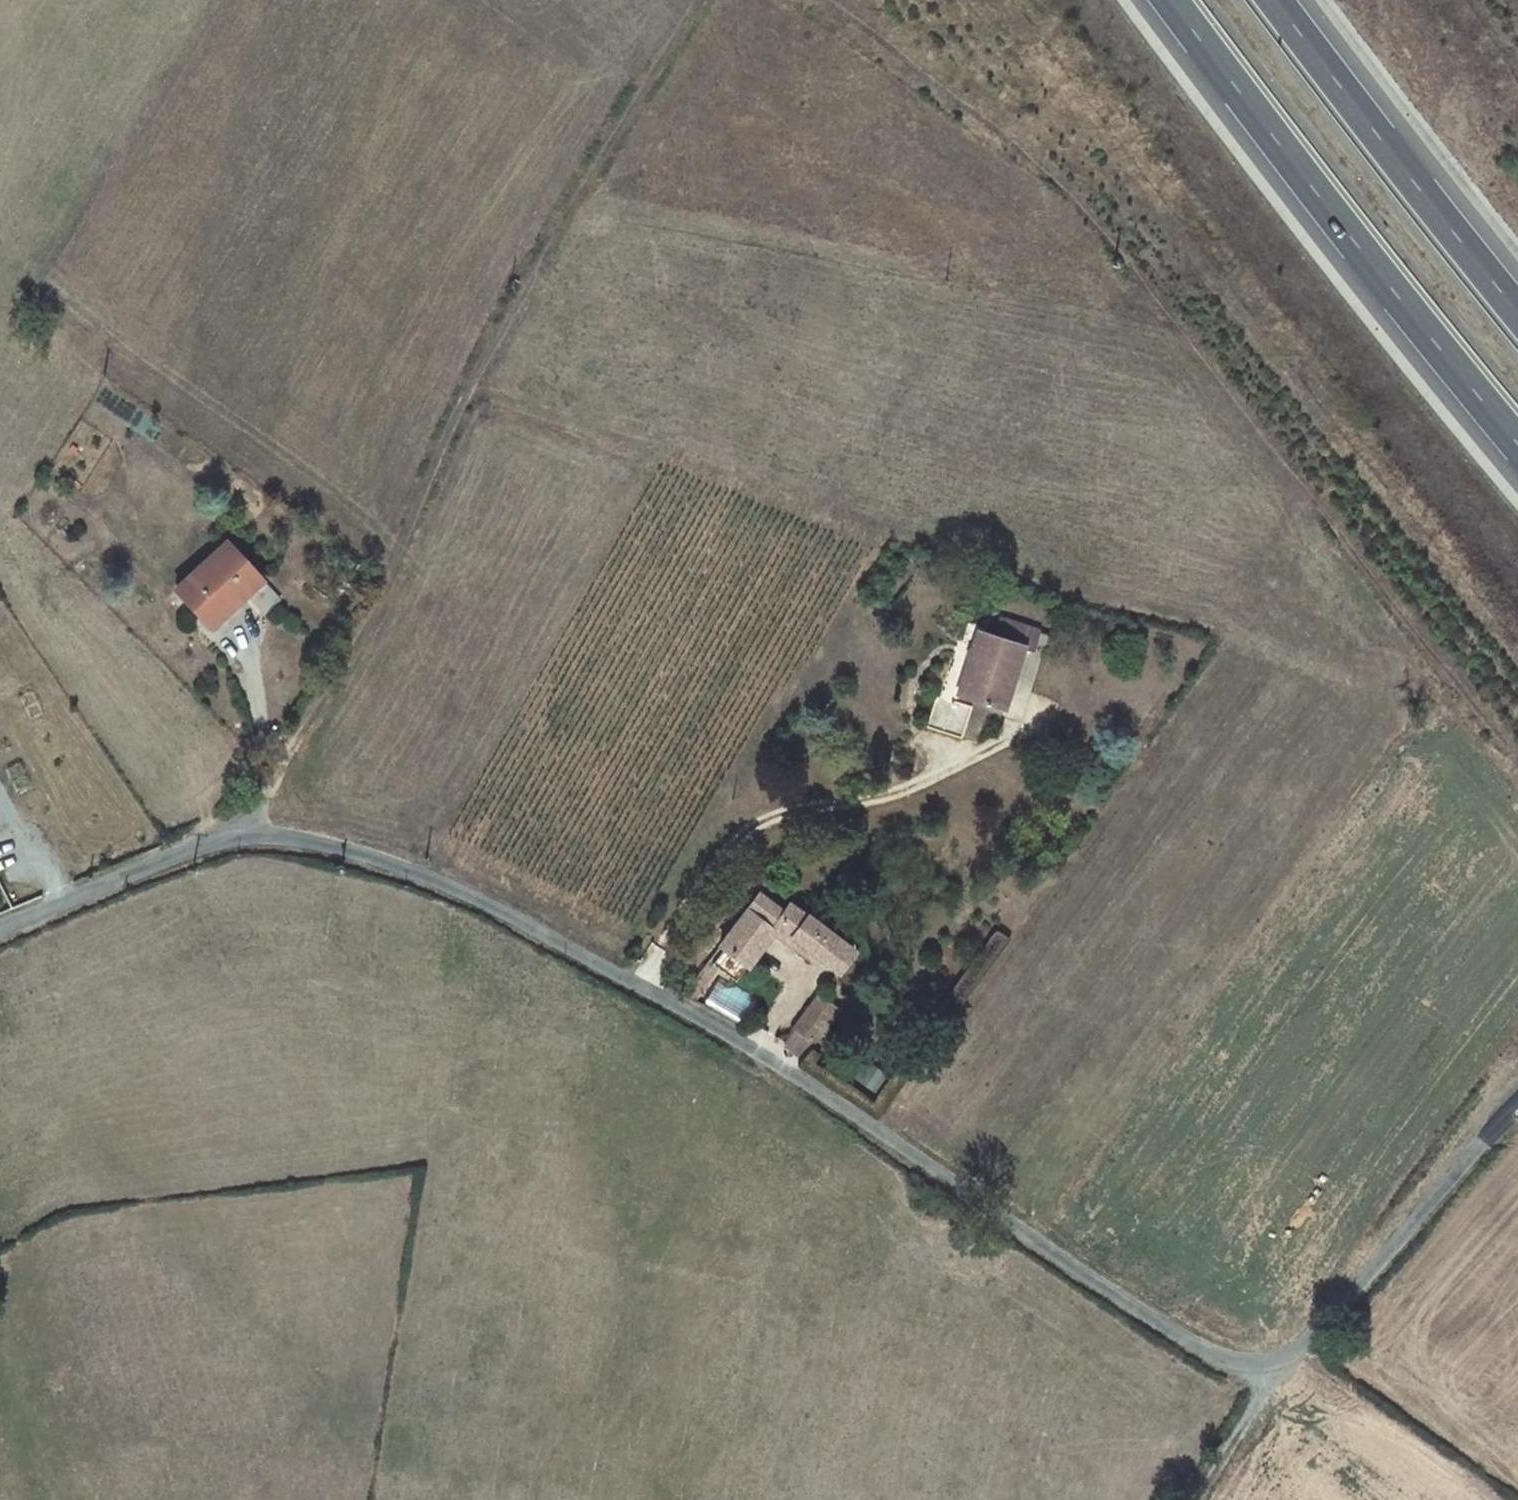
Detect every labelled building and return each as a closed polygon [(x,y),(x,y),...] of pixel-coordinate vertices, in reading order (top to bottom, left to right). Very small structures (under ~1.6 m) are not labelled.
[(256,606),(269,590),(229,551),(180,602),(211,631),(246,597),(256,606)] [(991,641),(976,636),(954,698),(1001,716),(1021,652),(1028,653),(1035,636),(997,622),(991,641)] [(756,897),(747,909),(775,926),(783,914),(756,897)] [(807,950),(850,979),(864,955),(810,919),(788,907),(783,914),(775,926),(747,909),(720,950),(747,969),(748,969),(772,935),(803,954),(807,950)] [(710,966),(737,984),(747,969),(720,950),(710,966)] [(807,1040),(825,1055),(833,1049),(836,1049),(840,1050),(846,1049),(852,1044),(853,1039),(853,1034),(850,1029),(848,1025),(852,1016),(832,1002),(807,1040)] [(825,1055),(807,1040),(797,1054),(817,1068),(825,1055)]
